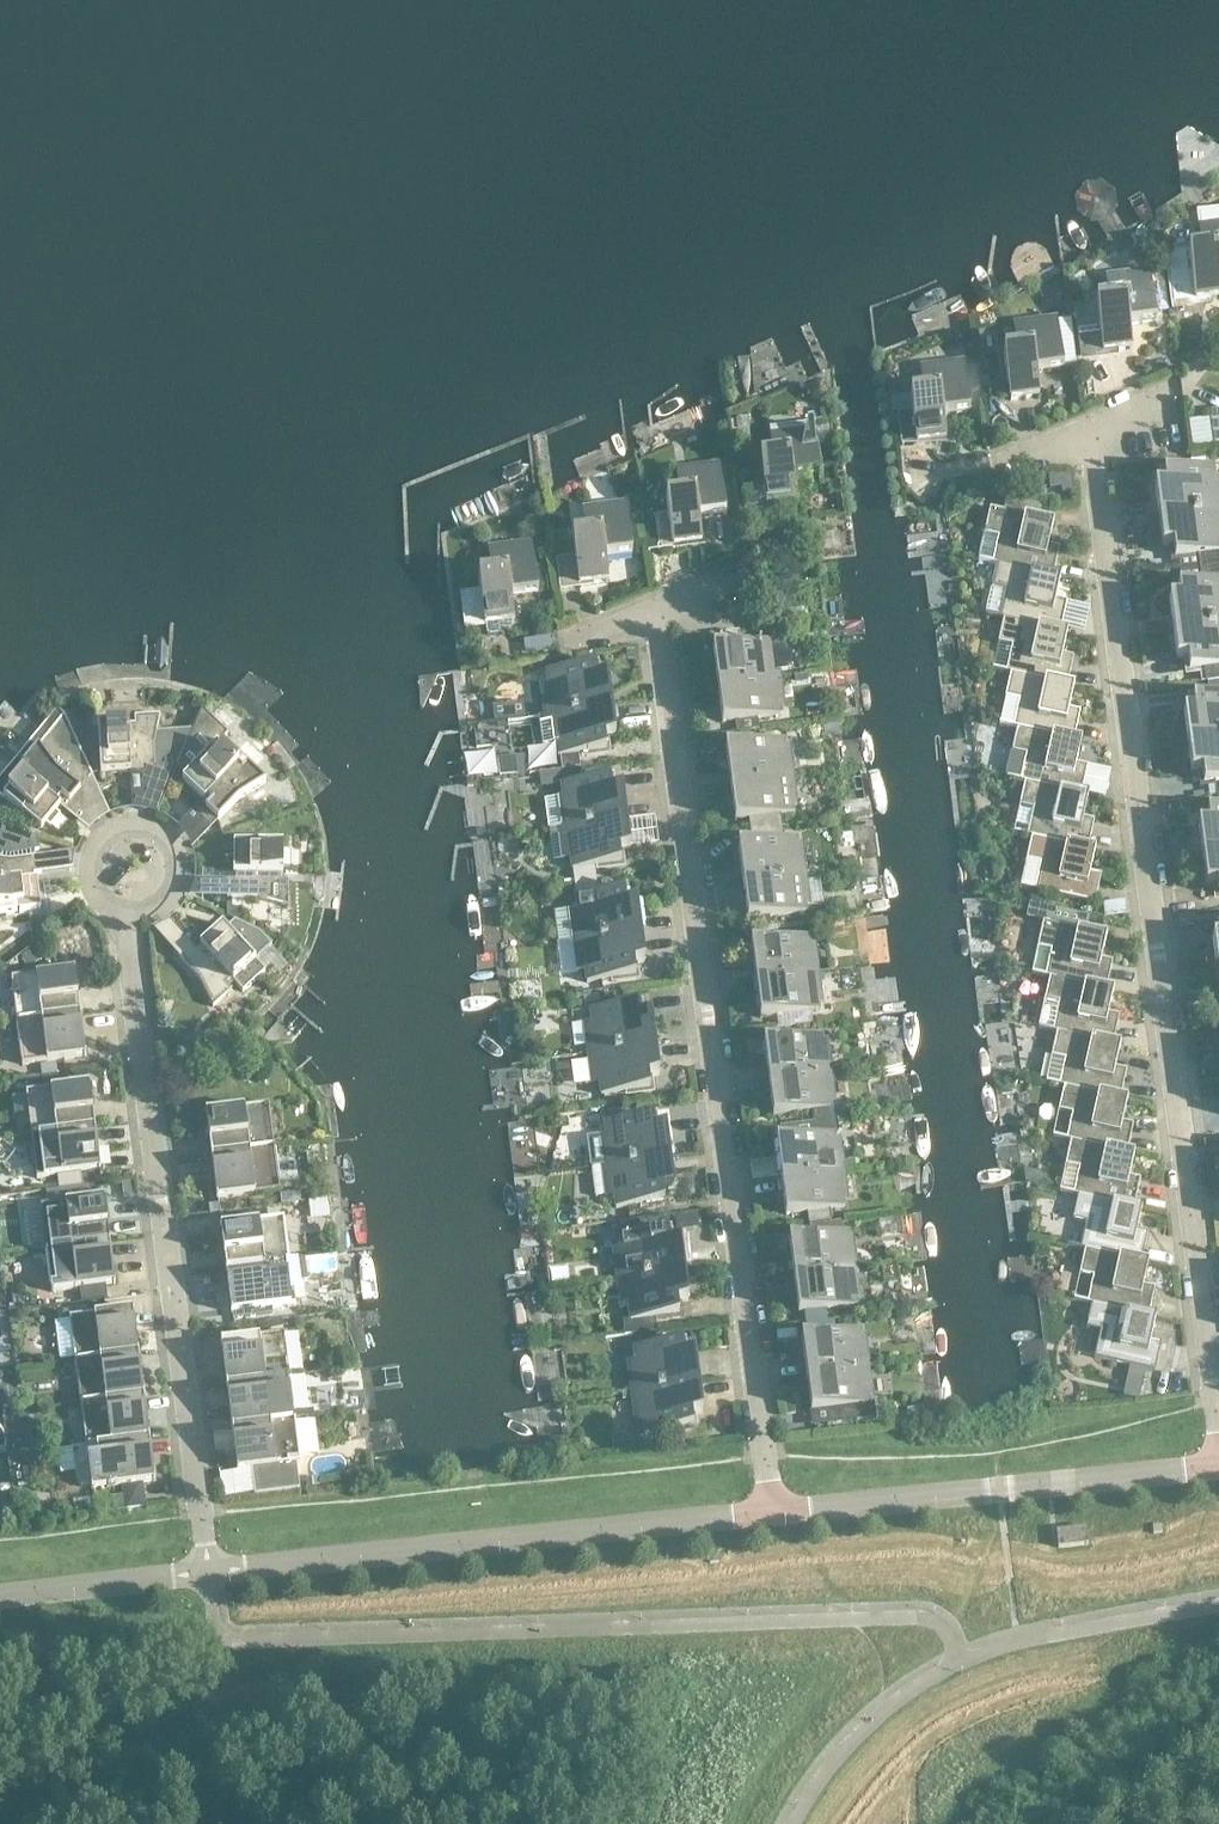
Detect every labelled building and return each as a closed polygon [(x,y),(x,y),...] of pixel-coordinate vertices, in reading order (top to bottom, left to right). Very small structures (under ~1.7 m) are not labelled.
[(1187,252),(1163,255),(1170,303),(1218,297),(1218,211),(1197,213),(1202,250),(1187,252)] [(1110,303),(1095,304),(1071,308),(1077,356),(1101,353),(1131,349),(1128,325),(1155,321),(1148,271),(1140,272),(1140,276),(1107,281),(1110,303)] [(1017,350),(1002,352),(1008,400),(1031,397),(1038,396),(1037,383),(1035,372),(1062,369),(1062,367),(1075,365),(1069,319),(1056,321),(1056,318),(1047,319),(1048,324),(1014,328),(1017,350)] [(909,395),(890,397),(892,415),(896,414),(900,445),(915,443),(937,440),(945,439),(943,426),(942,415),(969,412),(969,411),(981,409),(976,361),(963,362),(963,361),(954,362),(954,367),(921,371),(924,393),(909,395)] [(1207,411),(1212,447),(1218,446),(1218,410),(1207,411)] [(738,423),(738,425),(741,465),(751,464),(747,423),(738,423)] [(812,425),(804,426),(770,430),(774,457),(759,459),(761,475),(740,478),(745,512),(746,512),(746,509),(795,503),(792,479),(819,476),(812,425)] [(665,498),(667,514),(641,518),(645,551),(647,551),(647,549),(701,542),(698,518),(725,515),(718,464),(710,465),(710,470),(677,474),(680,496),(665,498)] [(1157,516),(1218,508),(1218,500),(1216,479),(1213,479),(1211,466),(1163,472),(1164,485),(1153,486),(1157,516)] [(1063,490),(1074,488),(1072,471),(1061,473),(1063,490)] [(978,560),(996,564),(996,563),(1052,576),(1052,575),(1057,555),(1046,552),(1052,522),(1033,518),(1036,503),(1005,496),(1002,511),(989,508),(983,534),(997,537),(991,562),(978,559),(978,560)] [(571,537),(574,558),(555,561),(558,588),(607,582),(604,558),(631,554),(625,504),(616,505),(616,509),(583,514),(586,535),(571,537)] [(1157,516),(1161,546),(1172,545),(1175,571),(1218,566),(1218,508),(1157,516)] [(477,576),(479,590),(458,592),(463,627),(513,621),(510,597),(537,594),(535,577),(531,543),(522,544),(523,549),(489,553),(492,575),(477,576)] [(996,563),(996,564),(991,588),(1004,591),(998,616),(985,613),(985,615),(1003,619),(1003,618),(1059,630),(1059,629),(1064,609),(1053,607),(1059,576),(1052,575),(1052,576),(996,563)] [(1175,571),(1179,598),(1168,599),(1172,629),(1218,623),(1218,566),(1175,571)] [(544,576),(535,577),(537,594),(546,592),(544,576)] [(1003,618),(1003,619),(998,643),(1011,646),(1005,671),(992,668),(992,669),(1010,673),(1010,672),(1066,685),(1066,684),(1071,664),(1060,661),(1066,631),(1059,629),(1059,630),(1003,618)] [(1172,629),(1176,659),(1186,658),(1188,670),(1203,668),(1205,682),(1213,681),(1218,680),(1218,623),(1172,629)] [(717,648),(712,648),(716,686),(779,677),(778,670),(774,670),(774,668),(788,666),(785,643),(771,645),(770,641),(741,645),(739,633),(716,636),(717,648)] [(542,707),(543,715),(611,706),(607,676),(596,678),(594,665),(546,671),(547,685),(544,685),(547,706),(542,707)] [(1010,672),(1010,673),(1005,697),(1018,700),(1012,725),(999,722),(999,724),(1017,728),(1017,727),(1073,739),(1073,738),(1078,718),(1067,716),(1073,685),(1066,684),(1066,685),(1010,672)] [(779,677),(716,686),(721,720),(721,723),(723,722),(780,715),(776,685),(780,685),(779,677)] [(1213,681),(1215,695),(1192,698),(1193,711),(1182,712),(1186,742),(1218,738),(1218,680),(1213,681)] [(523,700),(495,704),(493,704),(495,718),(525,714),(523,700)] [(614,737),(611,706),(543,715),(544,723),(539,723),(542,745),(555,744),(557,757),(559,757),(561,772),(579,770),(577,754),(605,751),(604,738),(614,737)] [(78,708),(70,712),(81,738),(90,735),(78,708)] [(201,709),(176,767),(185,775),(181,780),(204,801),(207,797),(212,802),(205,809),(217,821),(238,799),(265,783),(246,765),(241,771),(236,767),(238,765),(217,745),(227,734),(201,709)] [(0,776),(0,796),(2,798),(40,829),(45,823),(49,827),(59,815),(55,812),(60,806),(56,803),(60,798),(68,804),(88,781),(92,776),(63,715),(46,735),(39,729),(0,776)] [(137,777),(155,776),(173,775),(192,731),(156,732),(159,715),(134,716),(134,725),(128,725),(127,723),(97,724),(100,774),(130,772),(130,767),(137,767),(137,777)] [(1017,727),(1017,728),(1011,752),(1025,755),(1019,779),(1006,776),(1006,778),(1024,782),(1024,781),(1080,794),(1080,793),(1085,773),(1074,770),(1080,740),(1073,738),(1073,739),(1017,727)] [(1186,742),(1190,772),(1201,771),(1203,783),(1218,781),(1218,791),(1218,738),(1186,742)] [(783,739),(730,746),(724,747),(729,784),(792,776),(791,768),(787,769),(783,739)] [(514,756),(500,758),(498,758),(500,774),(516,772),(514,756)] [(583,769),(579,770),(561,772),(562,784),(560,784),(562,798),(544,800),(548,829),(558,828),(625,819),(621,789),(610,791),(609,778),(585,781),(583,769)] [(793,783),(792,776),(729,784),(734,821),(748,819),(749,831),(782,827),(780,815),(792,814),(789,784),(793,783)] [(1024,781),(1024,782),(1018,806),(1032,810),(1026,834),(1013,831),(1013,833),(1031,837),(1031,836),(1087,848),(1087,847),(1092,827),(1081,825),(1087,794),(1080,793),(1080,794),(1024,781)] [(1178,801),(1163,803),(1162,803),(1163,812),(1179,810),(1178,801)] [(1206,811),(1208,823),(1197,825),(1201,855),(1218,853),(1218,809),(1206,811)] [(227,880),(226,897),(257,898),(287,906),(287,881),(279,881),(279,874),(282,874),(282,867),(289,867),(289,851),(282,850),(282,844),(282,841),(288,841),(289,813),(238,832),(238,843),(233,843),(232,874),(237,874),(237,880),(227,880)] [(629,849),(625,819),(558,828),(559,836),(564,836),(566,857),(569,856),(573,883),(594,881),(593,867),(620,863),(618,851),(629,849)] [(40,911),(36,881),(31,881),(31,875),(41,873),(39,856),(34,857),(33,852),(38,851),(36,838),(0,826),(0,916),(40,911)] [(783,839),(782,827),(749,831),(751,844),(737,845),(742,882),(805,874),(804,867),(799,867),(795,838),(783,839)] [(1031,836),(1031,837),(1025,861),(1039,864),(1033,888),(1020,885),(1020,887),(1094,904),(1099,882),(1087,879),(1094,849),(1087,847),(1087,848),(1031,836)] [(1201,855),(1205,885),(1216,884),(1217,896),(1218,896),(1218,853),(1201,855)] [(806,882),(805,874),(742,882),(747,919),(805,912),(801,882),(806,882)] [(596,894),(594,881),(573,883),(576,910),(573,911),(576,932),(572,933),(573,941),(640,932),(636,902),(625,903),(623,891),(596,894)] [(234,920),(225,928),(221,924),(199,945),(202,948),(197,952),(190,945),(177,956),(197,979),(212,1007),(231,990),(226,984),(230,979),(242,992),(264,971),(255,961),(271,946),(259,933),(234,920)] [(1043,921),(1037,947),(1031,974),(1049,978),(1049,976),(1105,989),(1105,988),(1110,968),(1099,965),(1105,935),(1043,921)] [(644,962),(640,932),(573,941),(574,949),(578,948),(581,970),(584,969),(586,983),(634,976),(633,964),(644,962)] [(808,936),(755,943),(750,944),(754,981),(817,973),(816,965),(812,966),(808,936)] [(37,947),(23,958),(31,968),(45,957),(37,947)] [(10,978),(16,1021),(79,1013),(74,972),(74,969),(72,969),(72,970),(10,978)] [(818,980),(817,973),(754,981),(759,1018),(818,1010),(814,981),(818,980)] [(1049,976),(1049,978),(1044,1002),(1057,1005),(1052,1029),(1038,1026),(1038,1028),(1056,1032),(1056,1031),(1112,1044),(1112,1042),(1117,1022),(1106,1020),(1112,990),(1105,988),(1105,989),(1049,976)] [(586,1045),(587,1054),(654,1045),(650,1015),(640,1016),(638,1004),(589,1010),(591,1023),(588,1024),(591,1045),(586,1045)] [(84,1054),(79,1013),(16,1021),(21,1065),(83,1057),(85,1057),(85,1054),(84,1054)] [(810,1016),(779,1020),(777,1020),(778,1026),(810,1022),(810,1016)] [(777,1031),(778,1040),(796,1038),(795,1029),(777,1031)] [(1056,1031),(1056,1032),(1051,1056),(1064,1059),(1059,1084),(1045,1081),(1045,1082),(1063,1087),(1063,1085),(1119,1098),(1119,1097),(1124,1077),(1113,1074),(1119,1044),(1112,1042),(1112,1044),(1056,1031)] [(821,1035),(768,1041),(762,1042),(767,1079),(830,1071),(829,1064),(825,1064),(821,1035)] [(212,1036),(203,1037),(200,1043),(201,1052),(214,1050),(212,1037),(212,1036)] [(658,1075),(654,1045),(587,1054),(588,1062),(593,1061),(595,1083),(599,1082),(600,1095),(649,1089),(647,1076),(658,1075)] [(55,1064),(41,1066),(42,1075),(57,1073),(55,1064)] [(831,1079),(830,1071),(767,1079),(772,1116),(811,1111),(830,1109),(827,1079),(831,1079)] [(57,1074),(42,1076),(43,1085),(58,1084),(57,1074)] [(28,1078),(29,1086),(42,1085),(40,1076),(28,1078)] [(25,1091),(30,1135),(94,1127),(88,1086),(89,1086),(88,1082),(86,1083),(87,1083),(25,1091)] [(1063,1085),(1063,1087),(1058,1111),(1071,1114),(1066,1138),(1052,1135),(1052,1137),(1070,1141),(1070,1140),(1126,1152),(1127,1151),(1131,1131),(1120,1129),(1126,1098),(1119,1097),(1119,1098),(1063,1085)] [(205,1114),(211,1155),(274,1147),(268,1103),(206,1111),(206,1110),(204,1111),(205,1114)] [(835,1108),(830,1109),(811,1111),(813,1123),(836,1120),(835,1108)] [(619,1111),(605,1113),(606,1123),(620,1121),(619,1111)] [(606,1136),(602,1136),(588,1138),(592,1168),(669,1158),(665,1128),(654,1129),(652,1116),(620,1121),(606,1123),(604,1123),(606,1136)] [(838,1133),(836,1120),(813,1123),(814,1136),(775,1141),(780,1178),(843,1170),(842,1162),(837,1163),(834,1133),(838,1133)] [(99,1167),(94,1127),(30,1135),(36,1178),(98,1171),(100,1171),(99,1167)] [(1070,1140),(1070,1141),(1065,1165),(1078,1168),(1073,1193),(1059,1190),(1059,1191),(1077,1196),(1077,1194),(1133,1207),(1133,1206),(1138,1186),(1127,1183),(1133,1153),(1127,1151),(1126,1152),(1070,1140)] [(279,1190),(274,1147),(211,1155),(216,1195),(215,1196),(216,1199),(218,1199),(218,1198),(279,1190)] [(673,1188),(669,1158),(592,1168),(596,1197),(613,1195),(615,1208),(663,1202),(662,1189),(673,1188)] [(844,1177),(843,1170),(780,1178),(785,1215),(808,1212),(828,1209),(843,1207),(839,1178),(844,1177)] [(1041,1175),(1025,1171),(1026,1182),(1042,1186),(1041,1175)] [(46,1204),(39,1205),(45,1249),(108,1240),(109,1240),(108,1238),(104,1239),(102,1224),(99,1224),(98,1219),(105,1219),(103,1200),(104,1200),(103,1196),(101,1196),(101,1197),(87,1199),(85,1187),(45,1192),(46,1204)] [(1077,1194),(1077,1196),(1072,1219),(1085,1222),(1080,1247),(1066,1244),(1066,1246),(1084,1250),(1084,1249),(1140,1261),(1140,1260),(1145,1240),(1134,1238),(1140,1207),(1133,1206),(1133,1207),(1077,1194)] [(218,1204),(208,1205),(209,1213),(219,1212),(218,1204)] [(808,1212),(809,1222),(829,1219),(828,1209),(808,1212)] [(234,1215),(235,1223),(267,1219),(266,1211),(234,1215)] [(220,1228),(225,1269),(288,1260),(283,1217),(267,1219),(235,1223),(221,1225),(221,1224),(219,1224),(220,1228)] [(840,1223),(810,1226),(811,1236),(841,1233),(840,1223)] [(615,1271),(616,1279),(683,1271),(679,1240),(669,1242),(667,1229),(618,1236),(620,1249),(617,1249),(620,1271),(615,1271)] [(811,1236),(793,1238),(788,1239),(793,1276),(855,1268),(854,1261),(850,1261),(846,1232),(841,1233),(811,1236)] [(108,1240),(45,1249),(51,1292),(79,1289),(80,1302),(105,1298),(104,1285),(112,1284),(112,1285),(114,1285),(114,1281),(113,1281),(111,1262),(104,1263),(103,1258),(107,1258),(105,1243),(109,1242),(109,1240),(108,1240)] [(1084,1249),(1084,1250),(1079,1274),(1092,1277),(1087,1301),(1073,1298),(1073,1300),(1091,1304),(1091,1303),(1147,1316),(1147,1315),(1152,1295),(1141,1292),(1147,1262),(1140,1260),(1140,1261),(1084,1249)] [(294,1304),(288,1260),(225,1269),(231,1309),(230,1309),(231,1313),(232,1313),(232,1312),(294,1304)] [(856,1276),(855,1268),(793,1276),(797,1313),(856,1306),(852,1276),(856,1276)] [(687,1301),(683,1271),(616,1279),(617,1288),(622,1287),(625,1308),(628,1308),(629,1321),(622,1322),(624,1336),(656,1331),(654,1318),(678,1315),(676,1302),(687,1301)] [(1091,1303),(1091,1304),(1086,1328),(1099,1331),(1094,1356),(1080,1353),(1080,1355),(1154,1371),(1159,1349),(1148,1347),(1154,1316),(1147,1315),(1147,1316),(1091,1303)] [(68,1317),(74,1361),(138,1352),(137,1350),(132,1308),(130,1308),(130,1309),(68,1317)] [(824,1310),(805,1312),(806,1322),(826,1320),(824,1310)] [(832,1325),(806,1328),(807,1336),(833,1333),(832,1325)] [(833,1333),(807,1336),(800,1337),(805,1374),(868,1366),(867,1359),(863,1359),(859,1329),(833,1333)] [(225,1382),(225,1384),(289,1376),(283,1333),(221,1341),(221,1340),(220,1340),(225,1382)] [(633,1337),(635,1348),(657,1345),(655,1334),(633,1337)] [(630,1383),(631,1392),(698,1383),(694,1353),(683,1354),(682,1341),(657,1345),(635,1348),(633,1348),(635,1361),(631,1362),(634,1383),(630,1383)] [(142,1393),(138,1352),(74,1361),(80,1403),(143,1395),(143,1393),(142,1393)] [(869,1373),(868,1366),(805,1374),(810,1411),(824,1409),(826,1425),(875,1419),(873,1403),(869,1404),(865,1374),(869,1373)] [(294,1419),(289,1376),(225,1384),(231,1425),(230,1425),(231,1427),(294,1419)] [(702,1413),(698,1383),(631,1392),(632,1400),(636,1399),(639,1420),(642,1420),(644,1433),(693,1427),(691,1414),(702,1413)] [(1142,1387),(1127,1383),(1124,1396),(1139,1400),(1142,1387)] [(148,1436),(143,1395),(80,1403),(85,1446),(149,1438),(148,1436)] [(922,1409),(908,1411),(907,1411),(908,1420),(923,1419),(922,1409)] [(300,1462),(294,1419),(231,1427),(236,1467),(236,1468),(236,1471),(238,1471),(238,1470),(250,1469),(254,1495),(300,1491),(296,1463),(300,1462)] [(637,1437),(613,1439),(612,1439),(614,1455),(639,1452),(637,1437)] [(153,1478),(149,1438),(85,1446),(71,1448),(73,1463),(74,1467),(75,1470),(76,1474),(77,1477),(78,1480),(81,1487),(90,1485),(91,1489),(122,1485),(143,1483),(152,1482),(154,1482),(154,1478),(153,1478)] [(314,1478),(305,1479),(306,1489),(315,1488),(314,1478)] [(143,1483),(122,1485),(124,1503),(146,1501),(143,1483)] [(1085,1527),(1056,1530),(1057,1548),(1087,1544),(1085,1527)]
